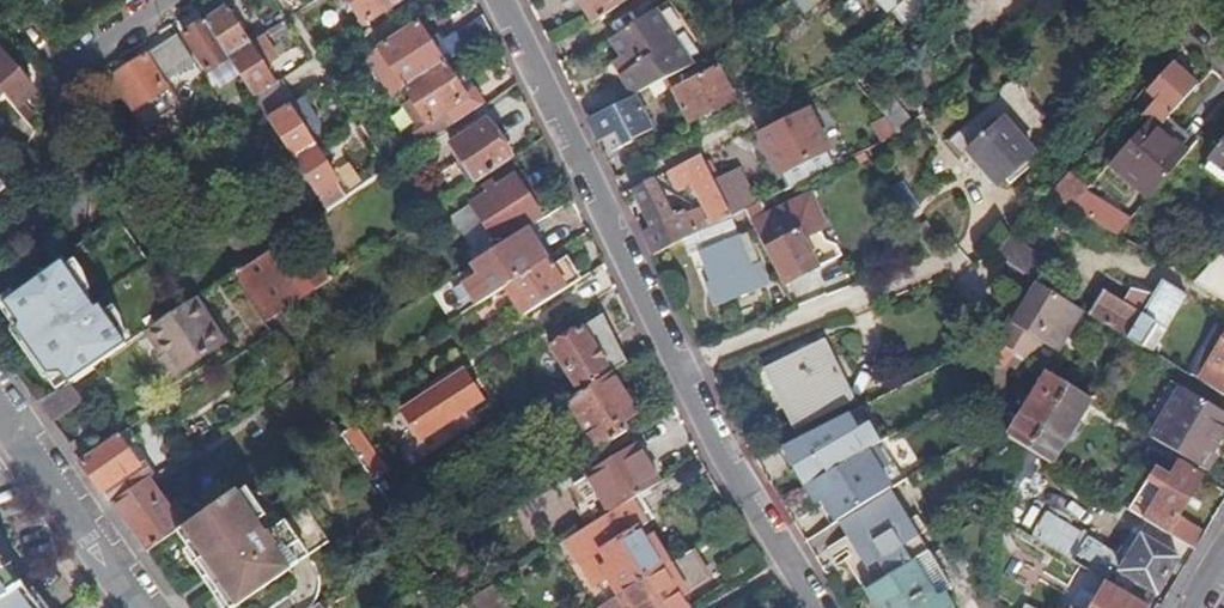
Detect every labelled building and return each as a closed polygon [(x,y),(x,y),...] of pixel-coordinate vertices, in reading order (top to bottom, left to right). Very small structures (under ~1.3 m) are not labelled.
[(226,12),(232,8),(227,0),(216,0),(196,13),(205,26),(206,25),(226,12)] [(372,0),(344,0),(364,30),(384,18),(372,0)] [(402,0),(372,0),(384,18),(404,4),(402,0)] [(595,26),(636,0),(578,0),(595,26)] [(895,13),(900,10),(893,0),(884,0),(895,13)] [(900,10),(912,0),(893,0),(900,10)] [(226,12),(206,25),(229,60),(249,48),(226,12)] [(622,78),(636,97),(665,83),(695,68),(659,12),(612,42),(623,58),(631,71),(622,78)] [(484,21),(456,38),(466,53),(492,36),(484,21)] [(207,75),(228,61),(229,60),(206,25),(205,26),(184,39),(207,75)] [(445,67),(434,51),(418,27),(398,40),(424,79),(445,67)] [(7,48),(8,41),(7,37),(4,34),(0,32),(0,51),(21,77),(27,71),(7,48)] [(434,51),(445,67),(456,59),(466,53),(456,38),(456,37),(434,51)] [(194,65),(177,38),(113,80),(114,83),(107,87),(123,113),(130,108),(146,133),(179,112),(162,86),(194,65)] [(383,83),(394,99),(404,92),(424,79),(398,40),(378,52),(394,76),(383,83)] [(275,87),(249,48),(229,60),(228,61),(254,102),(275,87)] [(21,77),(0,51),(0,99),(5,95),(17,110),(35,94),(21,77)] [(613,64),(622,78),(631,71),(623,58),(613,64)] [(460,89),(452,77),(445,67),(424,79),(448,115),(469,102),(468,101),(460,89)] [(674,93),(690,125),(736,101),(720,69),(674,93)] [(1158,133),(1199,89),(1176,69),(1150,97),(1157,104),(1143,119),(1150,125),(1158,133)] [(461,71),(452,77),(460,89),(469,83),(461,71)] [(404,92),(412,103),(424,122),(416,128),(414,136),(423,149),(456,127),(448,115),(424,79),(404,92)] [(295,106),(281,84),(275,87),(254,102),(268,124),(290,109),(295,106)] [(1000,101),(950,145),(964,161),(971,156),(999,188),(1044,149),(1031,134),(1046,121),(1030,103),(1030,97),(1027,90),(1023,87),(1017,85),(1009,86),(1004,90),(1001,94),(1000,101)] [(469,102),(448,115),(456,127),(485,108),(476,95),(468,101),(469,102)] [(587,121),(599,145),(616,136),(621,148),(626,148),(630,147),(633,142),(653,132),(636,97),(587,121)] [(320,126),(304,101),(295,106),(290,109),(307,134),(320,126)] [(403,108),(416,128),(424,122),(412,103),(403,108)] [(307,134),(290,109),(268,124),(294,164),(316,149),(307,134)] [(809,111),(782,124),(802,166),(830,153),(809,111)] [(880,128),(890,140),(899,136),(888,122),(880,128)] [(781,177),(802,166),(782,124),(760,135),(781,177)] [(452,148),(477,186),(512,163),(488,125),(452,148)] [(1150,125),(1111,167),(1150,202),(1187,159),(1158,133),(1150,125)] [(320,126),(307,134),(316,149),(321,146),(320,126)] [(1105,137),(1096,147),(1109,158),(1114,151),(1108,146),(1111,142),(1105,137)] [(393,148),(382,155),(391,167),(401,161),(393,148)] [(1211,165),(1223,175),(1223,148),(1211,165)] [(348,200),(316,149),(294,164),(326,214),(348,200)] [(694,184),(711,220),(715,227),(731,219),(716,188),(702,157),(670,173),(679,191),(694,184)] [(1223,187),(1223,175),(1211,165),(1205,172),(1223,187)] [(743,175),(716,188),(731,219),(745,212),(755,207),(758,206),(743,175)] [(1085,195),(1067,179),(1050,198),(1071,210),(1084,197),(1085,195)] [(472,208),(482,223),(461,238),(473,256),(494,242),(499,248),(541,220),(515,180),(472,208)] [(655,187),(653,182),(635,192),(654,229),(643,234),(655,258),(715,227),(711,220),(705,224),(698,211),(684,218),(682,215),(671,221),(655,187)] [(1130,225),(1084,197),(1071,210),(1118,239),(1130,225)] [(807,198),(794,204),(826,267),(839,260),(834,250),(823,248),(816,236),(821,226),(807,198)] [(762,220),(755,207),(745,212),(766,252),(768,251),(786,285),(826,267),(794,204),(762,220)] [(710,287),(718,308),(769,287),(761,267),(753,270),(740,240),(732,243),(726,227),(694,239),(713,286),(710,287)] [(555,257),(534,228),(472,267),(479,277),(465,286),(469,292),(467,294),(474,303),(475,302),(478,307),(506,289),(547,262),(555,257)] [(1021,249),(1009,268),(1032,281),(1043,262),(1021,249)] [(302,302),(269,252),(234,275),(268,324),(280,317),(302,302)] [(1223,302),(1223,259),(1220,257),(1196,285),(1223,302)] [(547,262),(506,289),(526,319),(581,283),(567,261),(553,270),(547,262)] [(62,371),(70,382),(106,359),(126,345),(99,307),(96,310),(62,262),(60,263),(5,302),(19,321),(18,330),(47,372),(62,371)] [(309,279),(317,291),(334,280),(326,267),(309,279)] [(1091,316),(1144,349),(1159,325),(1168,331),(1188,299),(1164,283),(1145,316),(1105,292),(1091,316)] [(1059,352),(1083,312),(1038,285),(1027,304),(1022,301),(996,346),(1004,350),(1031,366),(1044,344),(1059,352)] [(315,369),(280,317),(268,324),(275,334),(285,348),(304,376),(315,369)] [(554,350),(582,394),(612,376),(627,366),(604,318),(554,350)] [(1159,325),(1144,349),(1148,351),(1154,355),(1161,343),(1168,331),(1159,325)] [(173,373),(147,332),(126,345),(106,359),(133,399),(173,373)] [(759,363),(788,419),(838,394),(809,337),(759,363)] [(1200,383),(1223,397),(1223,345),(1200,383)] [(1031,366),(1004,350),(998,359),(1032,380),(1038,371),(1031,366)] [(784,421),(788,419),(759,363),(755,365),(784,421)] [(582,394),(569,403),(600,453),(622,439),(616,429),(622,425),(637,416),(612,376),(582,394)] [(1009,440),(1053,466),(1093,404),(1049,377),(1009,440)] [(457,380),(409,410),(426,437),(474,407),(457,380)] [(1208,473),(1218,457),(1214,454),(1223,438),(1223,415),(1172,383),(1149,420),(1159,427),(1152,440),(1160,445),(1208,473)] [(629,435),(622,425),(616,429),(622,439),(629,435)] [(102,494),(140,469),(118,438),(79,463),(98,488),(102,494)] [(838,519),(890,487),(904,479),(879,439),(805,485),(829,525),(838,519)] [(600,499),(587,507),(580,511),(591,529),(608,519),(633,504),(661,486),(638,450),(588,481),(600,499)] [(1157,473),(1132,514),(1196,552),(1205,537),(1178,521),(1204,480),(1180,466),(1171,481),(1157,473)] [(144,485),(149,481),(140,469),(102,494),(112,507),(144,485)] [(149,481),(144,485),(157,503),(162,500),(149,481)] [(575,489),(587,507),(600,499),(588,481),(575,489)] [(181,529),(162,500),(157,503),(144,485),(112,507),(129,530),(146,553),(175,533),(181,529)] [(876,581),(928,549),(890,487),(838,519),(847,535),(849,536),(855,533),(861,543),(855,547),(876,581)] [(175,533),(227,607),(237,607),(309,558),(286,523),(267,535),(236,490),(181,529),(175,533)] [(647,528),(633,504),(608,519),(646,582),(670,567),(660,550),(654,554),(641,532),(647,528)] [(1049,509),(1035,531),(1109,579),(1123,557),(1049,509)] [(591,529),(576,538),(590,562),(603,555),(616,577),(610,580),(620,597),(646,582),(608,519),(591,529)] [(849,536),(855,547),(861,543),(855,533),(849,536)] [(1113,587),(1147,607),(1151,607),(1180,561),(1143,539),(1113,587)] [(942,585),(949,581),(928,549),(876,581),(865,588),(878,607),(958,607),(942,585)] [(691,554),(670,567),(646,582),(661,607),(687,607),(675,588),(702,572),(691,554)] [(10,598),(23,588),(0,556),(0,603),(10,598)] [(603,607),(661,607),(646,582),(620,597),(603,607)] [(1107,584),(1092,607),(1147,607),(1113,587),(1107,584)] [(0,603),(0,607),(38,607),(23,588),(10,598),(0,603)] [(487,593),(470,604),(473,607),(497,607),(487,593)]
